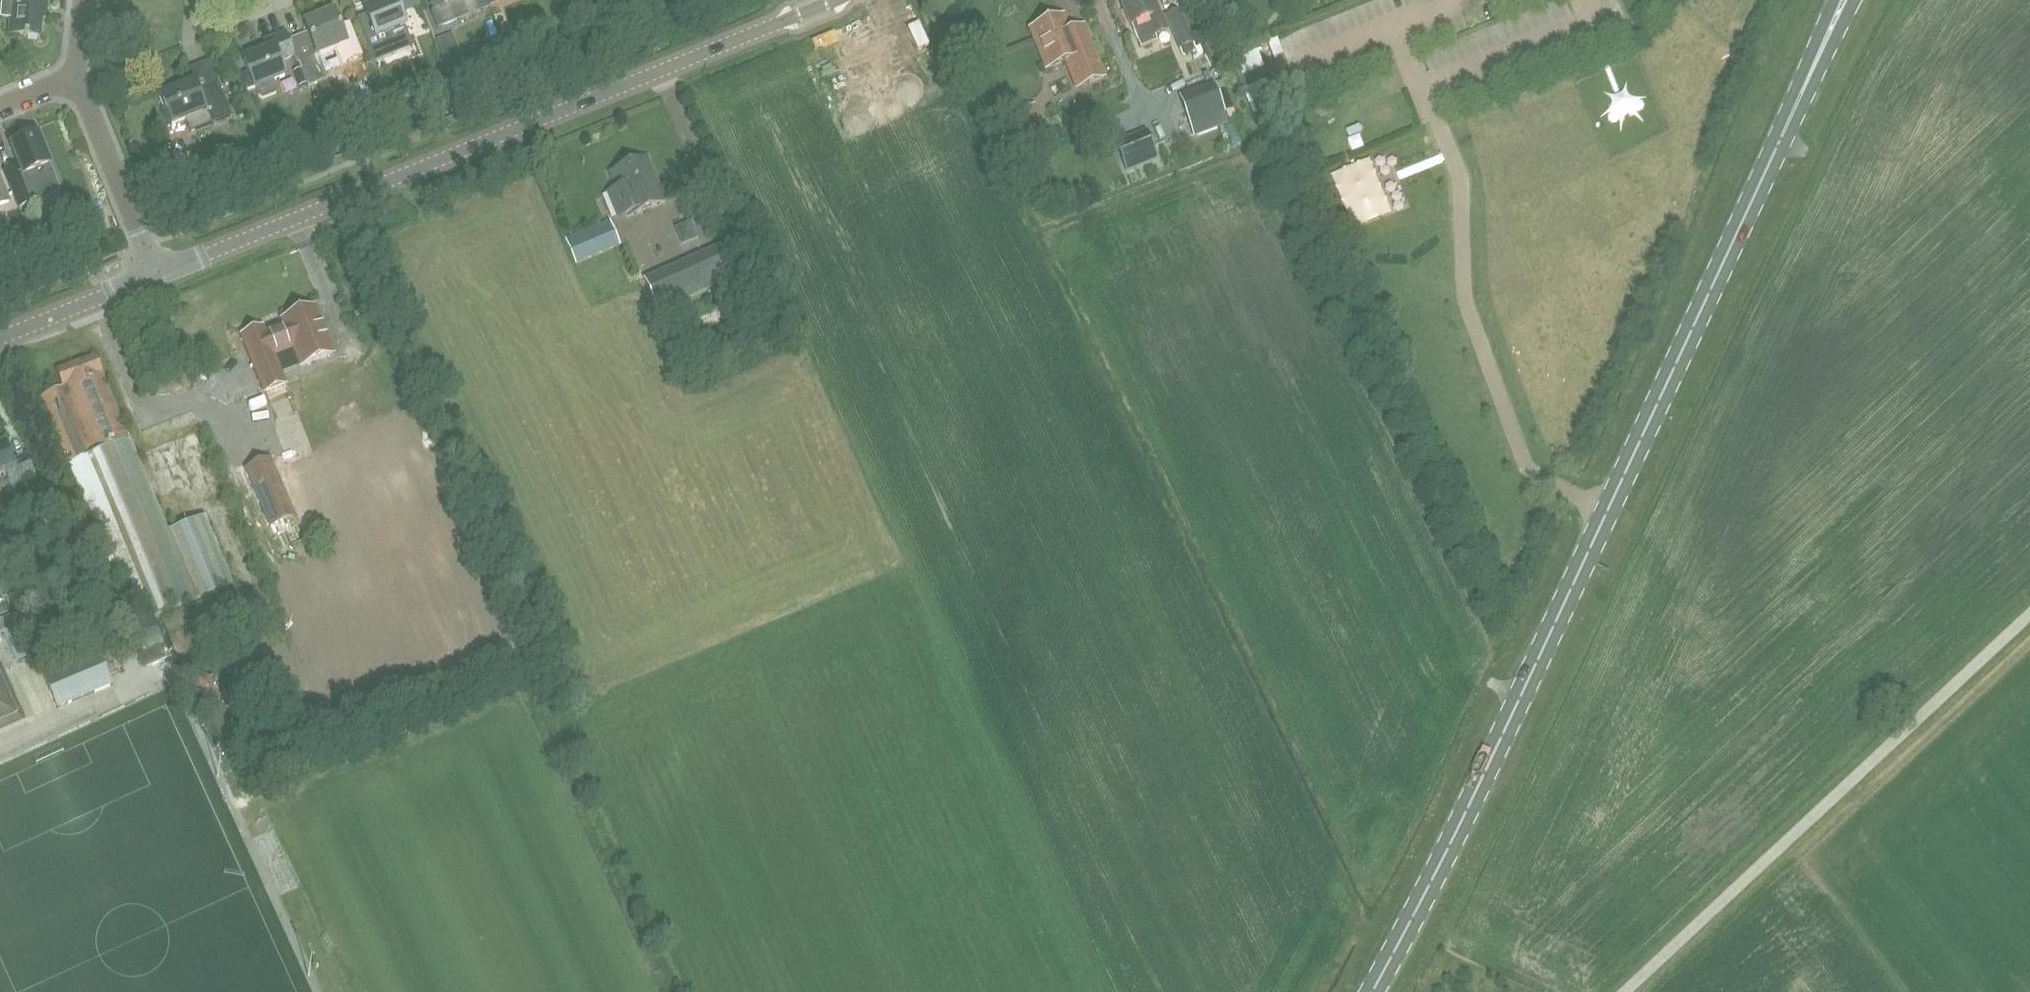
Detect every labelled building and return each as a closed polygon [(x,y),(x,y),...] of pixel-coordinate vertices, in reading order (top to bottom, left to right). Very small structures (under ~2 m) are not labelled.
[(1,18),(12,19),(11,34),(26,35),(26,37),(40,38),(42,20),(46,20),(48,0),(3,0),(1,18)] [(419,4),(417,0),(388,0),(388,1),(365,11),(376,39),(405,27),(399,13),(419,4)] [(489,8),(486,0),(430,0),(435,12),(451,5),(457,21),(489,8)] [(1130,26),(1131,26),(1140,48),(1156,42),(1154,35),(1165,31),(1153,0),(1120,0),(1130,26)] [(1181,56),(1196,50),(1180,11),(1165,17),(1181,56)] [(347,62),(360,56),(348,26),(340,29),(334,14),(305,26),(317,56),(340,46),(347,62)] [(1069,32),(1063,17),(1031,30),(1046,69),(1066,62),(1077,89),(1089,85),(1089,84),(1103,78),(1083,27),(1069,32)] [(425,25),(418,29),(428,49),(436,44),(425,25)] [(249,74),(240,77),(246,93),(255,89),(256,89),(260,98),(277,90),(274,82),(285,78),(278,62),(292,57),(293,56),(288,43),(284,34),(265,43),(268,52),(244,62),(249,74)] [(1283,40),(1271,44),(1277,60),(1288,56),(1283,40)] [(1237,57),(1246,79),(1270,69),(1261,47),(1237,57)] [(298,64),(300,69),(307,83),(308,88),(328,80),(319,59),(310,63),(308,60),(298,64)] [(307,83),(300,69),(293,72),(299,87),(307,83)] [(191,134),(232,118),(218,84),(199,92),(194,82),(158,96),(172,128),(186,122),(191,134)] [(1253,105),(1277,97),(1272,82),(1248,90),(1253,105)] [(1214,86),(1197,92),(1180,99),(1194,135),(1228,123),(1214,86)] [(20,165),(3,171),(9,187),(25,181),(26,180),(25,176),(36,172),(41,185),(48,182),(55,178),(37,135),(12,146),(20,165)] [(1126,173),(1141,167),(1130,141),(1116,147),(1126,173)] [(261,171),(273,166),(266,151),(255,156),(261,171)] [(610,173),(617,190),(608,194),(618,218),(627,215),(628,218),(665,203),(647,158),(610,173)] [(10,202),(0,179),(0,207),(10,202)] [(18,209),(34,203),(25,181),(9,187),(18,209)] [(609,223),(567,241),(577,264),(619,246),(609,223)] [(686,297),(730,278),(718,250),(673,269),(686,297)] [(264,335),(272,356),(293,348),(301,367),(332,354),(314,308),(282,321),(284,326),(264,335)] [(242,337),(255,371),(264,393),(284,385),(272,356),(264,335),(262,329),(242,337)] [(134,626),(232,586),(204,517),(167,533),(95,357),(55,372),(63,390),(41,398),(134,626)] [(35,476),(26,456),(11,462),(3,444),(0,446),(0,477),(5,475),(10,487),(35,476)] [(273,526),(292,518),(268,461),(248,469),(273,526)] [(135,638),(112,648),(128,685),(151,675),(135,638)] [(145,656),(151,672),(170,664),(164,648),(145,656)] [(99,652),(43,675),(57,709),(113,685),(99,652)] [(20,721),(0,677),(0,729),(20,721)]
